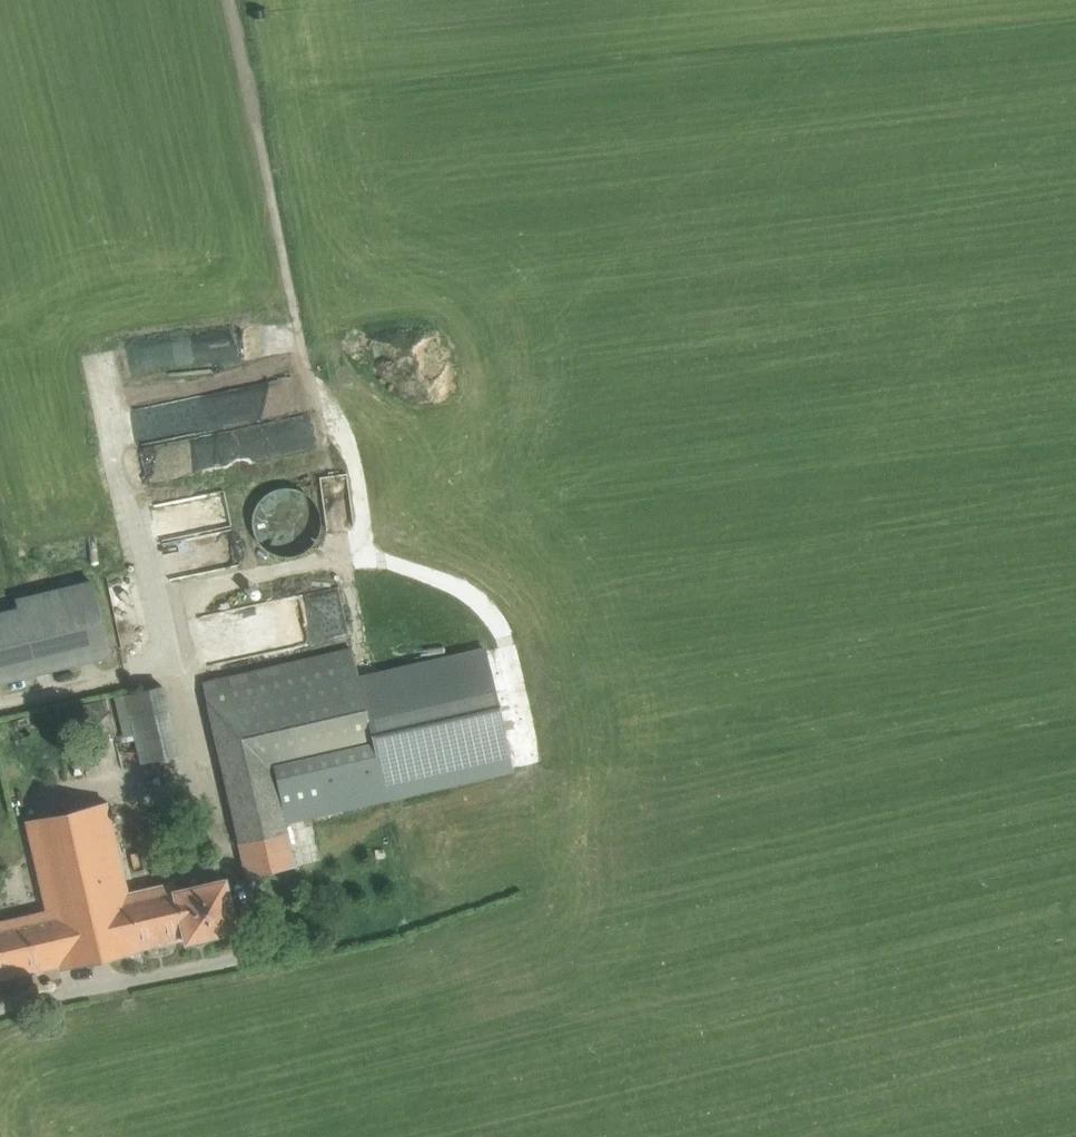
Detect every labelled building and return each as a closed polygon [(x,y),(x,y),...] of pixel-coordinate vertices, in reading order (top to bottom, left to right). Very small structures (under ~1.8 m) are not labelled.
[(296,379),(131,406),(137,445),(157,442),(162,475),(308,452),(296,379)] [(215,532),(216,522),(198,521),(197,533),(208,534),(206,560),(217,560),(217,559),(229,560),(231,533),(215,532)] [(110,652),(92,581),(13,600),(16,610),(0,614),(0,678),(110,652)] [(227,614),(179,626),(188,665),(252,649),(247,632),(242,634),(238,619),(229,621),(227,614)] [(561,667),(365,711),(351,649),(204,683),(246,877),(294,866),(279,796),(378,774),(380,784),(305,800),(309,818),(304,819),(309,841),(314,840),(318,858),(393,842),(394,847),(591,804),(561,667)] [(137,737),(141,762),(184,755),(173,684),(117,693),(124,739),(137,737)] [(47,911),(58,957),(60,966),(184,938),(185,942),(236,931),(225,880),(175,891),(173,883),(127,893),(107,805),(27,823),(47,911)] [(47,911),(0,922),(0,979),(14,976),(12,968),(58,957),(47,911)]
